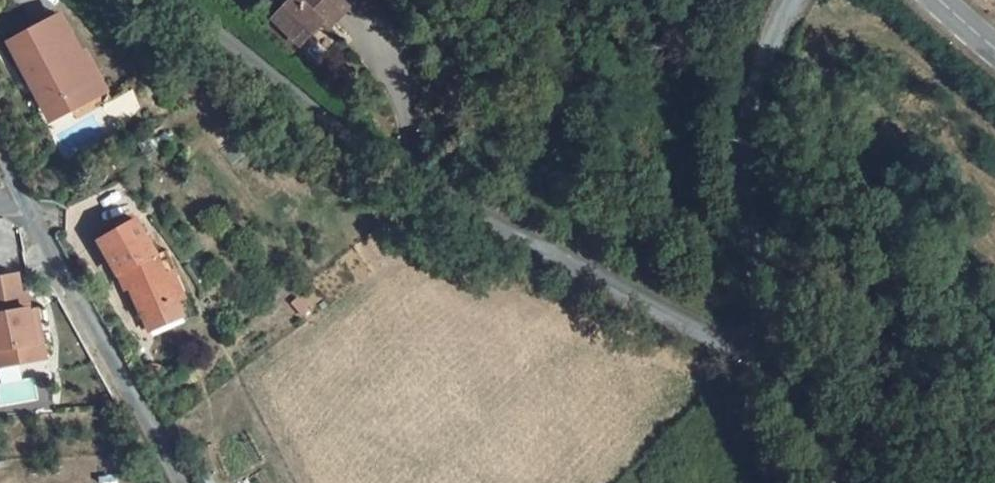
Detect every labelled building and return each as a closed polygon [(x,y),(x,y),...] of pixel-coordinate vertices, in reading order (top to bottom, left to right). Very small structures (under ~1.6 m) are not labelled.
[(265,13),(295,41),(317,19),(336,0),(278,0),(265,13)] [(324,27),(350,0),(336,0),(317,19),(324,27)] [(72,128),(107,106),(102,96),(95,100),(74,65),(82,61),(57,18),(8,47),(45,114),(59,106),(66,117),(72,128)] [(95,100),(102,96),(82,61),(74,65),(95,100)] [(59,106),(45,114),(52,125),(66,117),(59,106)] [(128,273),(145,316),(153,330),(185,315),(177,300),(163,273),(137,224),(101,241),(120,277),(128,273)] [(177,300),(186,296),(172,269),(163,273),(177,300)] [(22,371),(18,354),(41,350),(37,331),(30,332),(28,320),(27,317),(24,301),(19,302),(15,284),(0,287),(0,376),(22,371)] [(28,320),(30,332),(37,331),(34,319),(28,320)] [(18,354),(22,371),(44,366),(41,350),(18,354)]
